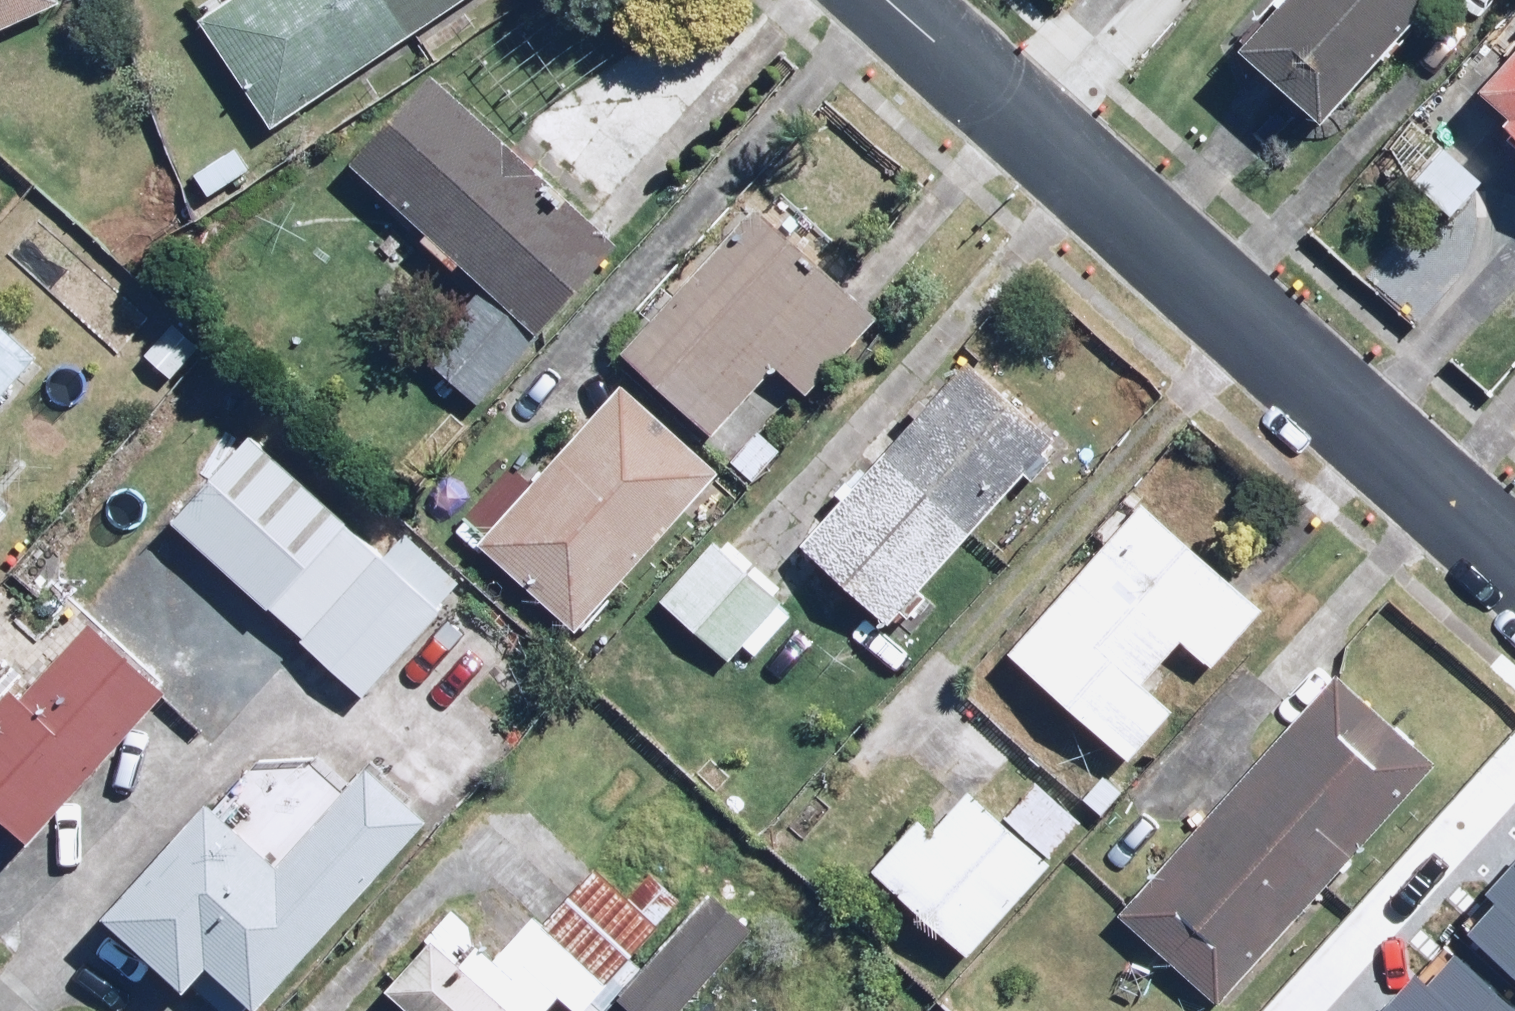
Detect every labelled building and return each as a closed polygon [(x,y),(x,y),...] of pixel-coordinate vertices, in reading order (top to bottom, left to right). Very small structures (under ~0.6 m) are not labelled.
[(56,0),(0,0),(0,26),(56,0)] [(200,17),(270,125),(462,0),(226,0),(200,17)] [(1255,55),(1329,119),(1431,0),(1303,0),(1255,55)] [(1475,100),(1514,135),(1514,55),(1475,100)] [(434,79),(356,166),(543,332),(621,245),(434,79)] [(754,206),(622,345),(714,433),(777,367),(807,395),(876,322),(754,206)] [(539,335),(484,287),(420,359),(475,408),(539,335)] [(0,326),(0,397),(35,358),(0,326)] [(1059,443),(968,359),(801,539),(892,624),(1059,443)] [(720,470),(620,383),(480,545),(581,632),(720,470)] [(432,611),(237,439),(164,522),(359,694),(432,611)] [(1212,669),(1263,613),(1143,504),(1010,651),(1130,759),(1176,708),(1147,683),(1183,643),(1212,669)] [(657,599),(731,665),(746,648),(761,661),(799,619),(711,539),(657,599)] [(0,705),(0,814),(30,842),(170,691),(95,621),(24,698),(15,690),(0,705)] [(1440,761),(1337,671),(1123,914),(1225,1004),(1440,761)] [(272,769),(234,810),(220,797),(106,917),(184,991),(208,965),(233,989),(217,1005),(223,1010),(244,1010),(429,817),(372,764),(350,786),(330,767),(272,769)] [(870,873),(969,960),(1052,865),(1046,859),(1079,821),(1036,783),(1005,819),(973,791),(934,835),(917,820),(870,873)] [(1514,963),(1514,847),(1490,875),(1501,885),(1468,922),(1514,963)] [(709,897),(616,995),(633,1010),(682,1010),(752,937),(709,897)] [(590,976),(520,918),(443,1010),(560,1010),(590,976)] [(1464,932),(1438,962),(1427,953),(1375,1010),(1514,1010),(1514,978),(1464,932)]
